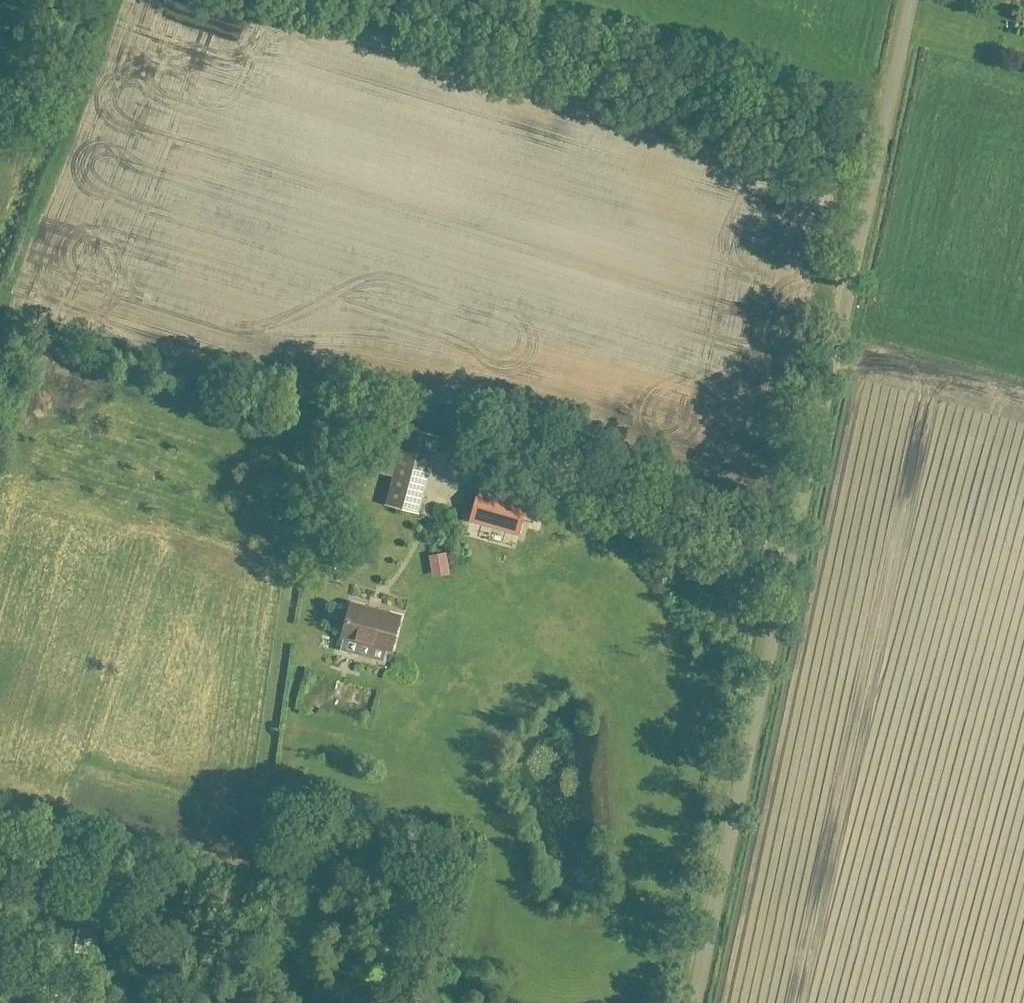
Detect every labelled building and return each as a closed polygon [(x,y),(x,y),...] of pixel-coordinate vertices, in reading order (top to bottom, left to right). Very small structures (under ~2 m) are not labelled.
[(437,436),(405,428),(385,506),(416,514),(437,436)] [(470,522),(518,535),(526,504),(478,491),(470,522)] [(357,655),(360,643),(390,651),(399,617),(351,604),(342,638),(343,639),(340,650),(357,655)] [(60,915),(54,948),(82,953),(88,920),(60,915)] [(30,998),(3,994),(2,1002),(29,1002),(30,998)]
